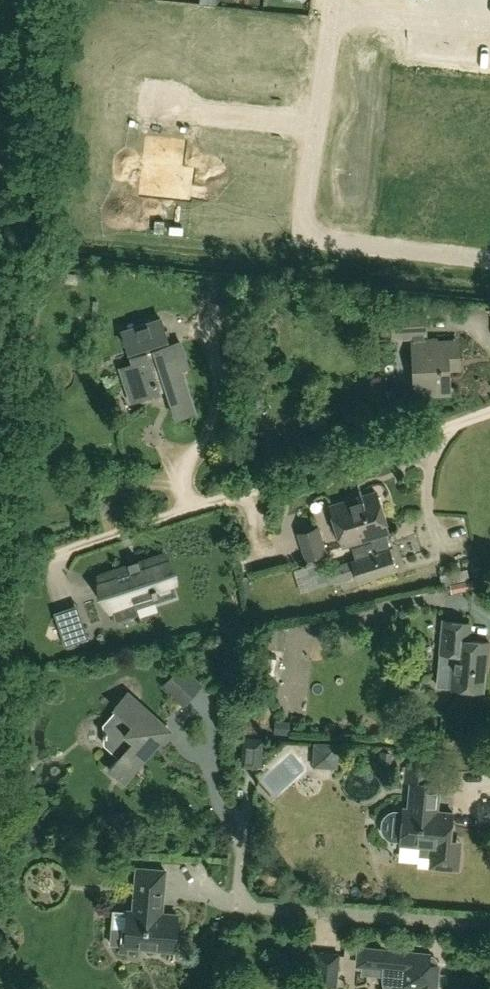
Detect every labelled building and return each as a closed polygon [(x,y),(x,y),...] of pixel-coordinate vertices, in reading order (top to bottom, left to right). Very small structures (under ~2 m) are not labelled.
[(125,167),(130,117),(97,113),(91,163),(125,167)] [(152,141),(147,193),(188,197),(191,172),(176,170),(179,144),(152,141)] [(438,337),(424,338),(423,334),(425,334),(424,313),(392,315),(393,335),(412,334),(413,342),(411,343),(414,388),(428,387),(428,394),(448,393),(447,371),(462,370),(460,338),(438,339),(438,337)] [(189,366),(180,341),(167,346),(165,338),(168,337),(161,318),(123,330),(130,350),(132,349),(135,356),(132,357),(134,364),(121,368),(127,385),(136,382),(141,398),(160,392),(159,389),(167,387),(177,417),(196,411),(182,368),(189,366)] [(370,536),(385,532),(389,531),(377,492),(330,506),(342,545),(370,536)] [(326,553),(319,527),(297,533),(305,558),(326,553)] [(397,569),(385,532),(370,536),(371,541),(352,547),(356,559),(325,568),(322,558),(306,563),(313,586),(329,582),(355,574),(357,581),(397,569)] [(128,563),(129,566),(113,572),(116,579),(103,584),(111,609),(112,609),(116,621),(138,614),(136,606),(158,599),(156,593),(158,592),(156,586),(173,580),(165,555),(150,560),(140,563),(138,559),(137,560),(138,563),(131,566),(130,562),(128,563)] [(454,655),(451,686),(482,689),(485,656),(487,656),(489,641),(468,639),(470,622),(444,619),(440,653),(454,655)] [(85,627),(62,634),(65,645),(88,637),(85,627)] [(293,686),(291,634),(271,635),(273,687),(293,686)] [(170,682),(191,701),(208,682),(186,663),(170,682)] [(121,755),(119,758),(111,767),(125,780),(164,735),(164,725),(129,693),(116,707),(119,709),(105,723),(106,742),(121,755)] [(244,737),(242,765),(259,766),(261,738),(244,737)] [(337,742),(310,741),(310,767),(336,767),(337,742)] [(419,846),(430,847),(428,868),(460,871),(463,840),(450,839),(453,812),(452,812),(451,813),(437,811),(439,784),(426,783),(427,769),(405,767),(404,779),(411,780),(408,809),(405,809),(405,812),(395,811),(391,812),(387,815),(385,820),(384,828),(386,832),(388,836),(392,838),(402,839),(402,842),(419,843),(419,846)] [(129,909),(127,931),(119,930),(117,954),(125,954),(126,945),(174,950),(177,914),(162,912),(165,869),(137,867),(134,910),(129,909)] [(438,964),(430,955),(359,947),(358,964),(384,967),(382,979),(385,988),(435,988),(438,964)] [(336,987),(339,953),(317,951),(314,984),(336,987)]
